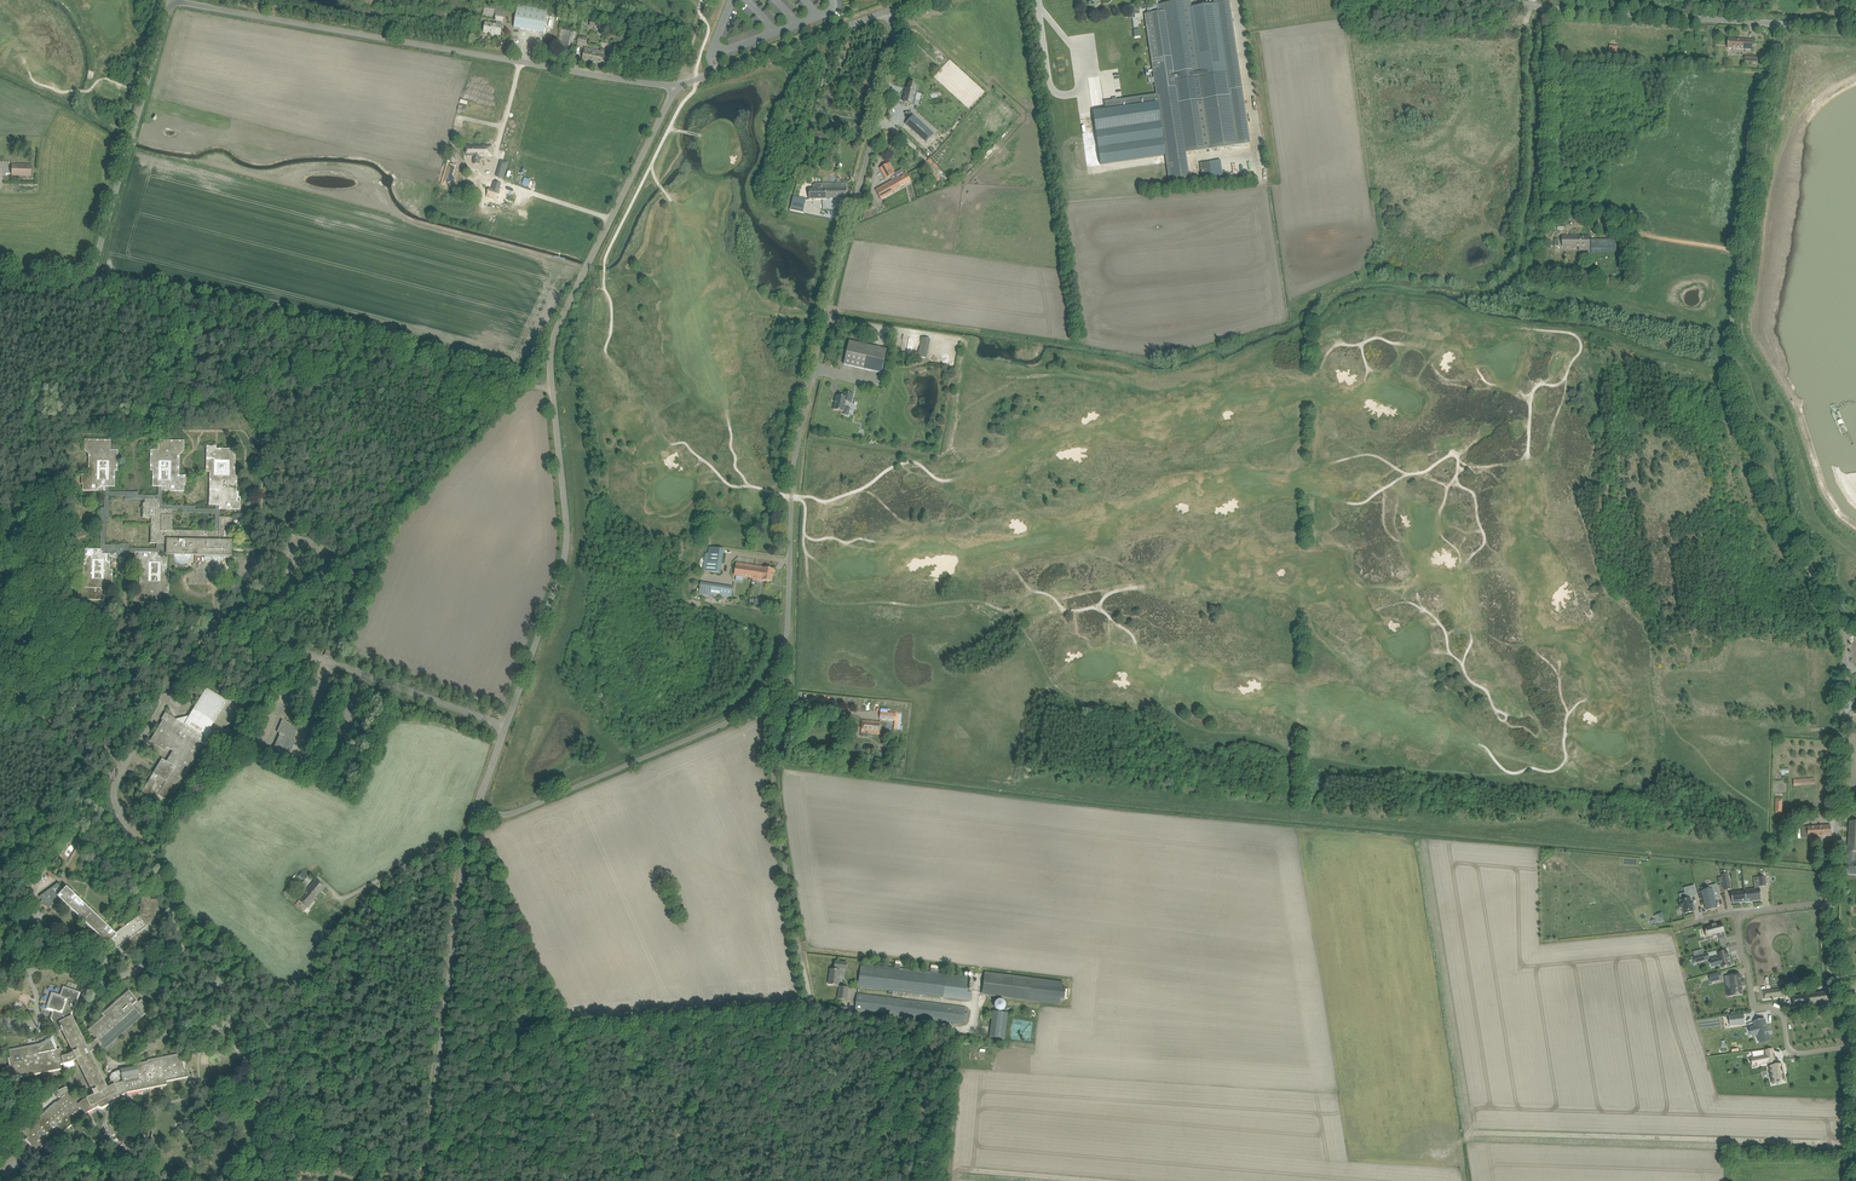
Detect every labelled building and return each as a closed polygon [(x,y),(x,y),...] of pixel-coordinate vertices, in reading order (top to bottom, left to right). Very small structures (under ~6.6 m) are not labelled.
[(1092,112),(1095,132),(1095,133),(1100,165),(1140,160),(1165,156),(1169,182),(1189,178),(1186,153),(1250,143),(1230,8),(1229,0),(1214,0),(1214,4),(1191,8),(1190,0),(1158,5),(1155,5),(1147,7),(1148,14),(1144,14),(1154,76),(1148,77),(1149,83),(1154,82),(1156,94),(1104,102),(1105,110),(1092,112)] [(483,14),(496,16),(496,20),(497,21),(496,24),(486,23),(484,33),(500,36),(502,25),(501,25),(502,21),(503,22),(505,8),(501,8),(496,7),(496,6),(485,4),(483,14)] [(1139,10),(1142,9),(1147,9),(1146,4),(1142,4),(1142,6),(1134,7),(1133,5),(1128,5),(1129,19),(1135,18),(1135,14),(1140,13),(1139,10)] [(518,5),(517,10),(514,27),(544,32),(547,15),(547,10),(518,5)] [(589,26),(601,29),(602,22),(591,20),(589,26)] [(560,29),(559,37),(557,43),(573,47),(576,33),(560,29)] [(579,36),(579,39),(578,44),(586,46),(588,38),(579,36)] [(1727,48),(1752,50),(1752,40),(1728,38),(1727,48)] [(937,47),(929,55),(940,64),(947,57),(937,47)] [(600,51),(591,49),(585,48),(582,60),(606,64),(608,56),(599,54),(600,51)] [(918,86),(909,83),(908,88),(906,88),(903,101),(913,104),(916,92),(918,86)] [(913,116),(906,123),(921,137),(928,130),(913,116)] [(454,151),(461,130),(454,128),(448,149),(454,151)] [(467,146),(467,156),(474,156),(474,159),(480,159),(480,156),(486,156),(492,157),(492,151),(492,146),(486,146),(483,146),(482,146),(467,146)] [(875,190),(881,200),(901,188),(901,187),(910,182),(906,173),(895,179),(892,175),(895,174),(889,163),(880,168),(886,179),(890,177),(892,181),(875,190)] [(11,176),(31,176),(31,165),(12,164),(11,176)] [(449,166),(444,183),(445,184),(446,183),(449,184),(448,185),(450,185),(452,181),(451,180),(451,179),(452,179),(453,177),(452,176),(454,167),(449,166)] [(498,169),(497,176),(503,178),(505,171),(498,169)] [(466,178),(463,188),(475,192),(478,182),(466,178)] [(499,190),(501,184),(494,182),(492,189),(489,189),(489,190),(488,190),(488,192),(487,197),(497,200),(500,190),(499,190)] [(813,186),(813,189),(822,189),(825,189),(826,199),(847,198),(847,183),(841,183),(822,184),(815,184),(813,186)] [(822,189),(813,189),(809,189),(809,199),(826,199),(825,189),(822,189)] [(449,195),(446,202),(460,207),(463,200),(449,195)] [(793,197),(791,207),(804,210),(806,199),(793,197)] [(1590,247),(1592,247),(1591,239),(1591,237),(1563,236),(1563,246),(1579,246),(1579,251),(1590,251),(1590,247)] [(1591,239),(1592,247),(1592,252),(1616,253),(1616,240),(1591,239)] [(922,337),(918,356),(928,358),(931,338),(922,337)] [(844,365),(850,366),(881,373),(887,350),(849,341),(844,365)] [(837,395),(833,409),(844,412),(844,414),(849,416),(850,408),(845,407),(846,402),(851,403),(853,394),(844,392),(843,397),(837,395)] [(152,487),(158,487),(158,495),(157,496),(138,495),(138,493),(108,492),(108,487),(114,487),(115,471),(117,471),(118,451),(110,450),(110,440),(84,440),(84,450),(89,455),(88,475),(82,475),(81,485),(83,485),(83,491),(104,491),(104,508),(101,508),(100,530),(100,536),(100,550),(78,549),(78,555),(77,555),(77,565),(83,566),(83,586),(78,591),(78,601),(104,601),(104,591),(112,591),(112,571),(110,571),(110,556),(111,556),(114,554),(117,554),(117,556),(128,556),(128,553),(135,553),(135,558),(134,558),(133,568),(140,568),(139,588),(135,593),(135,603),(161,603),(161,593),(169,594),(169,573),(166,573),(167,557),(161,557),(161,553),(166,553),(166,555),(172,555),(172,556),(173,557),(173,558),(173,559),(174,559),(174,560),(175,561),(176,562),(177,563),(178,563),(179,564),(180,564),(181,564),(182,564),(183,564),(184,564),(185,564),(186,564),(187,563),(188,563),(188,562),(189,562),(190,561),(191,560),(191,559),(192,558),(192,557),(193,556),(231,557),(231,541),(230,541),(230,518),(219,517),(220,510),(240,510),(240,497),(239,497),(239,492),(237,492),(237,476),(235,476),(235,449),(216,449),(216,447),(207,446),(206,472),(210,472),(209,505),(215,506),(215,509),(214,510),(195,509),(195,506),(163,506),(162,505),(162,492),(184,492),(184,486),(185,486),(186,476),(179,476),(179,455),(184,451),(184,441),(158,440),(158,450),(150,450),(150,471),(152,471),(152,487)] [(706,553),(703,570),(706,571),(720,573),(724,549),(710,547),(709,553),(706,553)] [(736,563),(735,575),(736,576),(743,577),(753,578),(755,566),(736,563)] [(755,566),(753,578),(757,579),(757,580),(762,581),(762,580),(766,580),(772,581),(773,569),(767,568),(764,568),(765,567),(755,566)] [(732,597),(733,590),(734,587),(706,583),(706,584),(700,584),(699,594),(709,596),(710,594),(732,597)] [(142,792),(155,800),(157,801),(160,796),(169,802),(194,760),(193,760),(206,738),(205,737),(227,701),(206,688),(184,725),(165,713),(150,738),(173,751),(166,762),(162,760),(142,792)] [(880,719),(894,721),(893,729),(897,730),(899,714),(881,712),(880,719)] [(271,753),(274,754),(272,759),(279,762),(280,760),(286,762),(290,753),(295,742),(292,741),(297,731),(282,720),(277,732),(280,733),(280,735),(279,735),(271,753)] [(862,731),(868,731),(867,732),(872,733),(880,733),(880,728),(881,722),(862,721),(862,731)] [(1848,851),(1849,852),(1849,861),(1847,861),(1847,874),(1855,874),(1855,862),(1855,852),(1855,822),(1850,821),(1848,851)] [(1830,825),(1816,827),(1817,837),(1832,836),(1830,825)] [(1817,837),(1816,827),(1801,828),(1802,838),(1808,837),(1808,838),(1817,837)] [(34,873),(37,877),(47,870),(44,866),(34,873)] [(1728,873),(1721,874),(1722,877),(1723,881),(1723,884),(1730,883),(1728,873)] [(1765,876),(1757,877),(1758,887),(1766,886),(1765,876)] [(316,879),(298,901),(295,905),(303,912),(307,908),(325,887),(316,879)] [(58,884),(45,893),(40,897),(48,908),(60,899),(108,944),(111,941),(117,949),(122,945),(125,949),(140,937),(137,934),(147,927),(145,925),(156,917),(157,911),(159,910),(157,908),(158,903),(156,900),(151,900),(149,897),(145,896),(142,898),(143,903),(140,905),(142,908),(141,912),(142,914),(115,934),(64,886),(61,889),(58,884)] [(1685,893),(1679,895),(1681,900),(1681,902),(1680,902),(1681,908),(1683,908),(1684,914),(1694,911),(1692,907),(1693,906),(1692,901),(1691,902),(1690,898),(1689,897),(1697,895),(1694,885),(1684,888),(1685,893)] [(1711,887),(1712,889),(1702,892),(1707,911),(1717,908),(1715,899),(1720,897),(1717,886),(1711,887)] [(1745,890),(1747,902),(1761,900),(1762,900),(1760,888),(1745,890)] [(1747,902),(1745,890),(1745,891),(1732,892),(1731,892),(1733,903),(1746,901),(1746,902),(1747,902)] [(1722,923),(1716,925),(1716,924),(1716,925),(1712,926),(1712,925),(1712,926),(1704,928),(1706,928),(1706,931),(1706,933),(1707,933),(1708,936),(1707,936),(1713,935),(1714,936),(1718,935),(1719,939),(1725,937),(1724,932),(1724,931),(1722,924),(1722,923)] [(1727,952),(1719,954),(1720,958),(1715,959),(1717,966),(1722,964),(1722,967),(1725,967),(1726,967),(1727,967),(1730,967),(1730,966),(1731,965),(1730,962),(1731,962),(1730,957),(1729,957),(1727,952)] [(1707,953),(1694,957),(1696,963),(1709,960),(1707,953)] [(835,961),(834,969),(846,970),(847,962),(835,961)] [(861,966),(858,987),(889,991),(888,994),(891,994),(892,991),(944,997),(971,1001),(972,992),(967,992),(969,979),(967,979),(968,976),(937,972),(938,968),(931,967),(930,972),(922,971),(920,970),(920,969),(916,968),(916,970),(900,968),(900,964),(895,963),(895,967),(864,964),(864,966),(861,966)] [(828,984),(834,985),(838,985),(839,976),(840,970),(830,969),(828,984)] [(1062,981),(1031,978),(985,972),(982,995),(1028,1001),(1028,1000),(1059,1004),(1060,998),(1064,999),(1064,998),(1068,998),(1069,989),(1061,988),(1062,981)] [(1721,972),(1709,975),(1711,982),(1723,979),(1721,972)] [(1740,974),(1729,975),(1730,983),(1727,983),(1728,990),(1731,990),(1732,996),(1743,994),(1740,974)] [(838,999),(844,999),(847,1000),(848,988),(839,986),(838,999)] [(6,1068),(2,1068),(3,1074),(5,1074),(5,1076),(15,1074),(16,1078),(62,1069),(61,1065),(64,1064),(71,1062),(76,1060),(94,1095),(81,1101),(78,1104),(75,1101),(77,1100),(68,1090),(69,1090),(66,1087),(55,1092),(59,1098),(61,1097),(62,1098),(57,1103),(55,1101),(22,1131),(28,1137),(25,1140),(30,1146),(29,1147),(36,1154),(49,1142),(50,1144),(85,1113),(92,1110),(120,1097),(126,1093),(167,1085),(166,1081),(187,1077),(186,1069),(184,1070),(182,1062),(181,1062),(179,1055),(147,1061),(148,1062),(134,1065),(135,1067),(120,1070),(123,1082),(119,1083),(116,1077),(110,1080),(111,1082),(108,1083),(110,1087),(107,1088),(89,1053),(96,1050),(101,1045),(105,1049),(151,1009),(145,1001),(143,1002),(142,1000),(139,1003),(129,992),(122,999),(119,996),(115,1000),(116,1002),(102,1013),(104,1015),(87,1031),(90,1035),(91,1034),(96,1040),(92,1044),(86,1046),(71,1014),(72,1014),(76,1003),(77,1003),(78,999),(79,995),(77,992),(74,991),(74,990),(70,988),(69,989),(66,988),(62,990),(61,993),(60,995),(58,994),(58,995),(55,994),(51,996),(50,999),(49,999),(48,1003),(47,1006),(49,1010),(52,1011),(52,1012),(56,1013),(55,1016),(54,1019),(58,1020),(57,1022),(57,1023),(58,1023),(73,1053),(68,1055),(62,1057),(60,1049),(56,1049),(56,1047),(57,1046),(52,1036),(45,1039),(46,1041),(44,1042),(33,1045),(26,1047),(26,1046),(22,1047),(9,1050),(11,1058),(9,1058),(10,1066),(6,1067),(6,1068)] [(1782,988),(1763,991),(1764,999),(1772,998),(1772,997),(1775,996),(1775,998),(1783,996),(1782,988)] [(1821,992),(1793,996),(1794,1007),(1823,1003),(1829,1002),(1833,1002),(1832,991),(1827,991),(1821,992)] [(855,1010),(951,1022),(963,1024),(964,1020),(967,1020),(969,1013),(965,1012),(965,1007),(857,994),(855,1010)] [(994,1004),(994,1005),(994,1006),(995,1007),(995,1008),(996,1009),(997,1010),(998,1010),(999,1011),(1000,1011),(1001,1011),(1002,1010),(1003,1010),(1004,1009),(1005,1008),(1005,1007),(1005,1006),(1006,1006),(1006,1005),(1006,1004),(1005,1003),(1005,1002),(1004,1001),(1003,1000),(1002,1000),(1001,999),(1000,999),(999,999),(998,999),(997,1000),(996,1001),(995,1002),(995,1003),(994,1003),(994,1004)] [(993,1011),(990,1037),(1005,1039),(1008,1013),(993,1011)] [(1744,1014),(1729,1016),(1730,1026),(1745,1024),(1744,1014)] [(1759,1042),(1770,1040),(1765,1019),(1754,1021),(1755,1026),(1754,1026),(1756,1035),(1757,1035),(1759,1042)] [(1773,1084),(1785,1082),(1782,1064),(1774,1066),(1774,1062),(1776,1062),(1775,1058),(1776,1058),(1775,1054),(1774,1054),(1774,1053),(1766,1055),(1757,1057),(1759,1065),(1767,1063),(1767,1064),(1769,1063),(1770,1067),(1769,1067),(1773,1084)]
